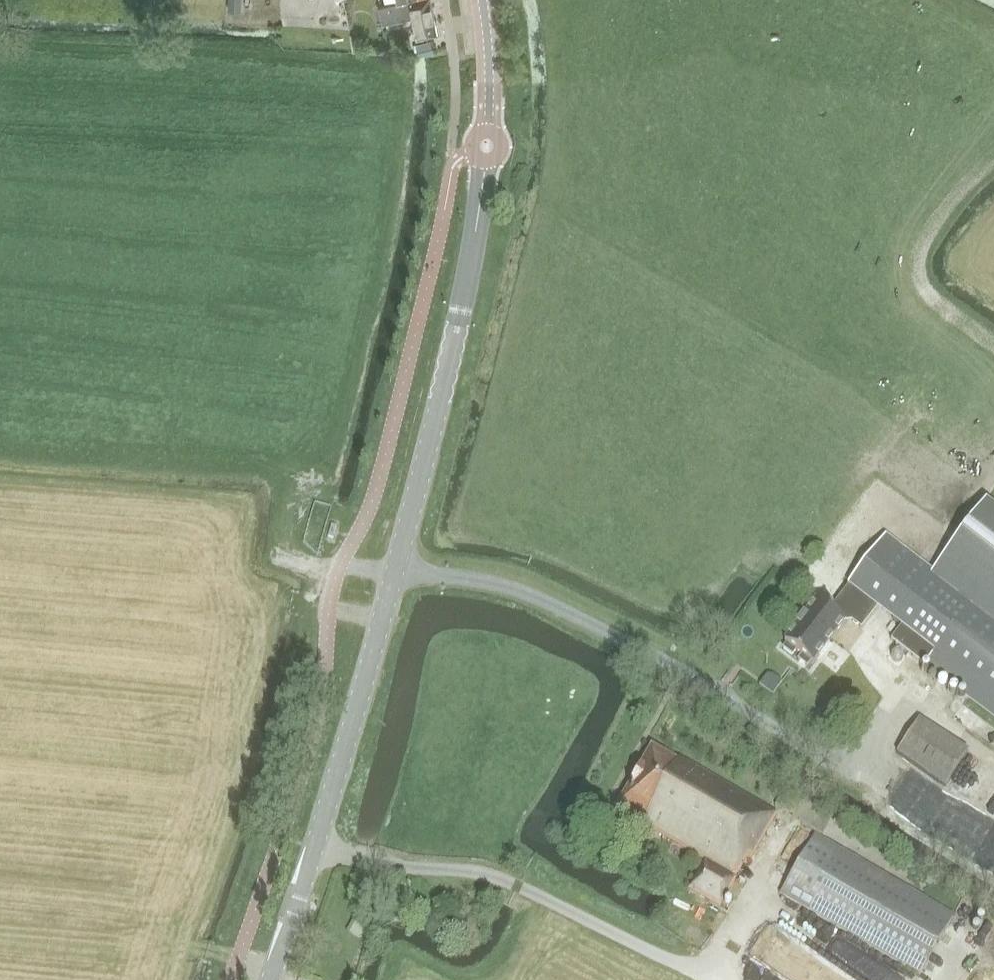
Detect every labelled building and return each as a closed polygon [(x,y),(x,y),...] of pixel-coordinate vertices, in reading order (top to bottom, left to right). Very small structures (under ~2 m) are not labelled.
[(228,10),(241,11),(242,0),(228,0),(228,10)] [(431,0),(412,0),(378,7),(381,22),(412,16),(416,38),(437,34),(431,0)] [(417,43),(419,53),(430,50),(428,41),(417,43)] [(783,649),(792,655),(795,651),(801,656),(802,656),(809,662),(810,662),(813,664),(844,623),(842,621),(846,617),(849,620),(865,599),(877,608),(901,626),(890,641),(897,645),(908,654),(924,666),(926,663),(993,716),(993,514),(983,506),(932,572),(885,536),(847,585),(848,585),(829,611),(816,601),(784,642),(787,644),(783,649)] [(919,719),(896,754),(945,787),(968,752),(919,719)] [(749,863),(776,816),(679,759),(677,763),(651,748),(617,807),(629,814),(621,828),(635,836),(642,825),(704,861),(687,890),(719,908),(746,861),(749,863)] [(802,795),(773,778),(761,798),(822,834),(832,818),(800,799),(802,795)] [(813,837),(780,894),(919,975),(952,918),(813,837)] [(803,962),(798,971),(778,959),(770,973),(781,979),(833,979),(803,962)]
